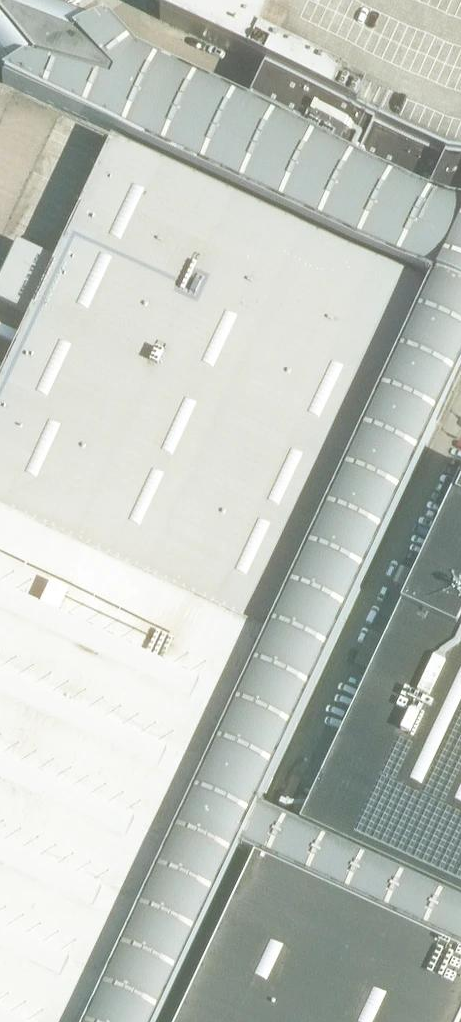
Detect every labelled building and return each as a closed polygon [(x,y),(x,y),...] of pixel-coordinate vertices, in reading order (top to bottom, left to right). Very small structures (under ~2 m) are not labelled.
[(7,84),(108,28),(71,19),(10,3),(7,0),(0,0),(0,76),(7,84)] [(159,20),(265,70),(264,72),(460,163),(460,0),(168,0),(159,20)] [(264,72),(248,107),(136,55),(106,23),(104,24),(108,28),(7,84),(4,82),(3,84),(117,137),(431,283),(428,288),(266,637),(267,638),(182,820),(88,1021),(159,1021),(239,849),(255,857),(460,953),(460,903),(299,827),(258,808),(460,373),(460,163),(264,72)] [(428,288),(114,142),(58,263),(17,244),(0,281),(0,303),(32,318),(0,386),(0,514),(266,638),(266,637),(428,288)] [(460,485),(460,484),(460,483),(459,482),(455,491),(447,487),(434,516),(442,520),(409,592),(354,709),(300,826),(299,827),(460,903),(460,486),(460,485)] [(182,820),(267,638),(266,637),(266,638),(0,514),(0,1021),(88,1021),(182,820)] [(460,1021),(460,953),(255,857),(178,1021),(460,1021)]
